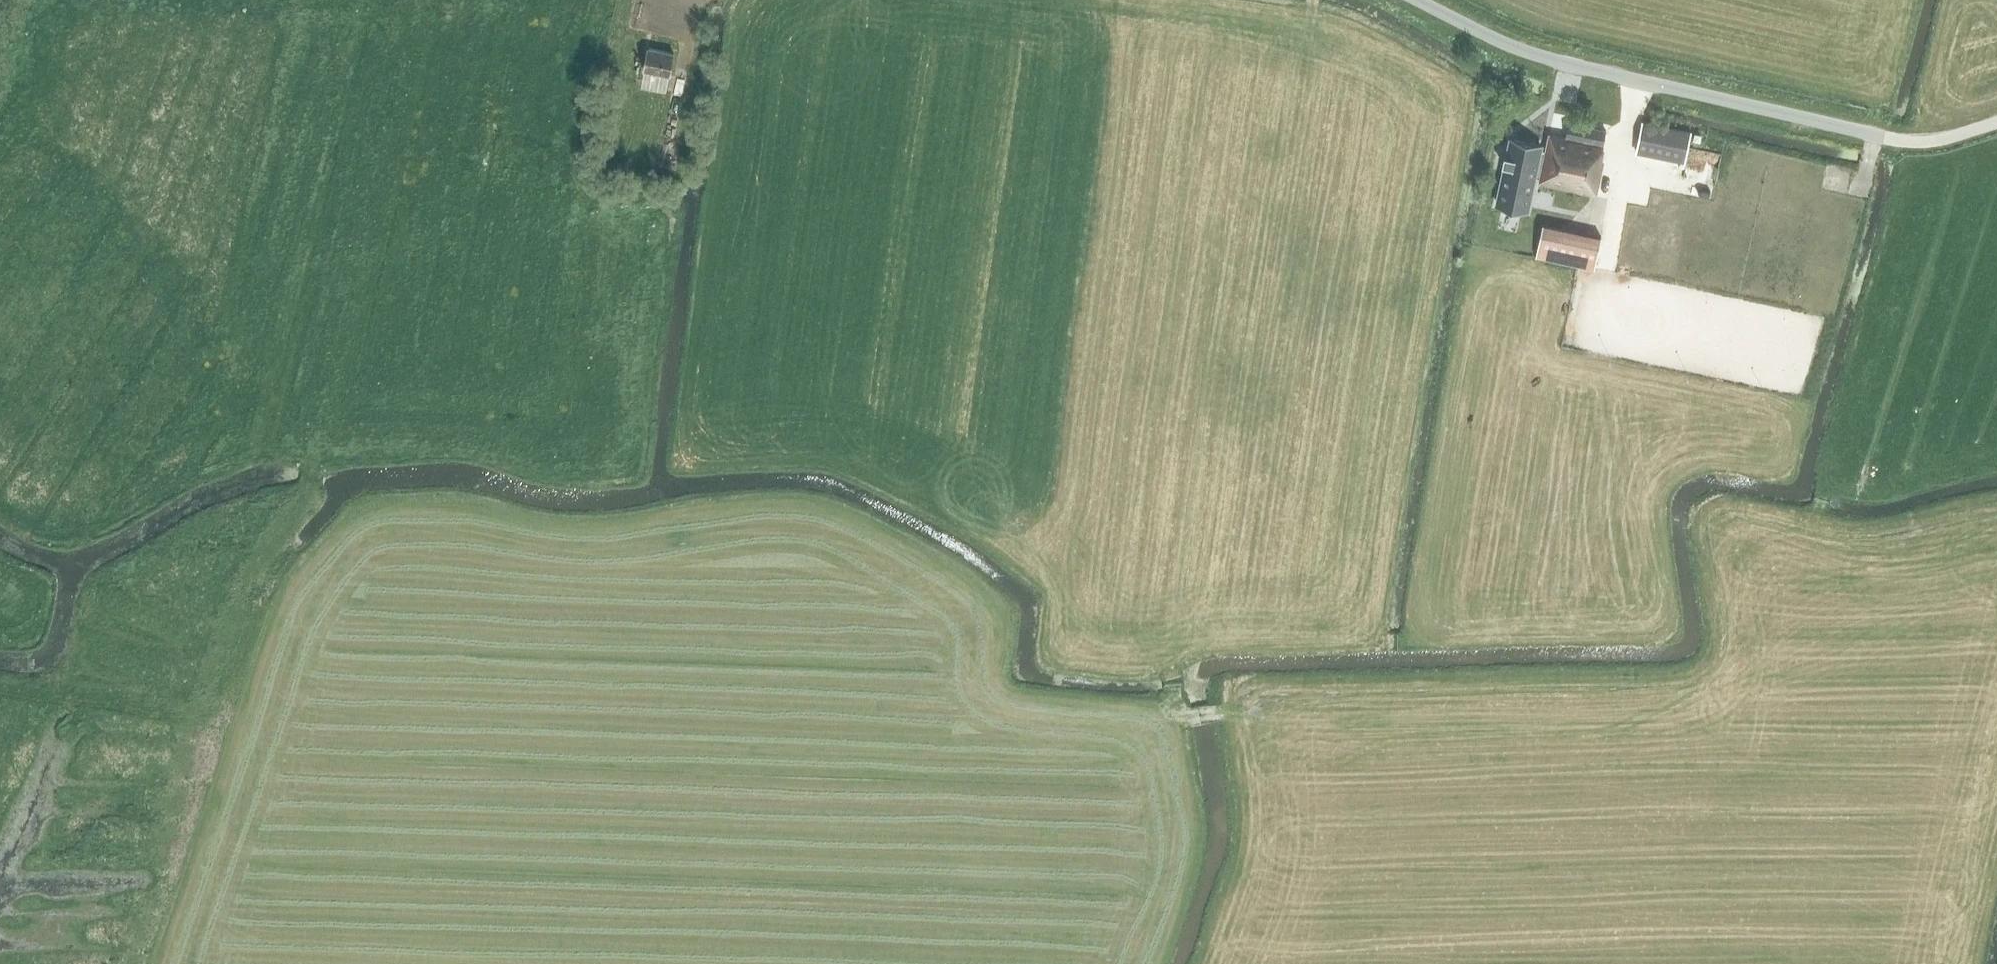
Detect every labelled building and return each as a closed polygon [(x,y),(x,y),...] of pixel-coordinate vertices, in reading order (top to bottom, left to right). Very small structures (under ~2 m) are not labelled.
[(670,75),(674,53),(649,48),(645,70),(670,75)] [(1601,159),(1604,145),(1603,145),(1606,131),(1569,123),(1566,137),(1549,134),(1546,147),(1518,141),(1511,177),(1518,178),(1515,191),(1534,195),(1537,182),(1595,195),(1603,160),(1601,159)] [(1685,163),(1692,133),(1643,123),(1637,153),(1685,163)] [(1595,269),(1601,237),(1543,225),(1536,256),(1595,269)]
